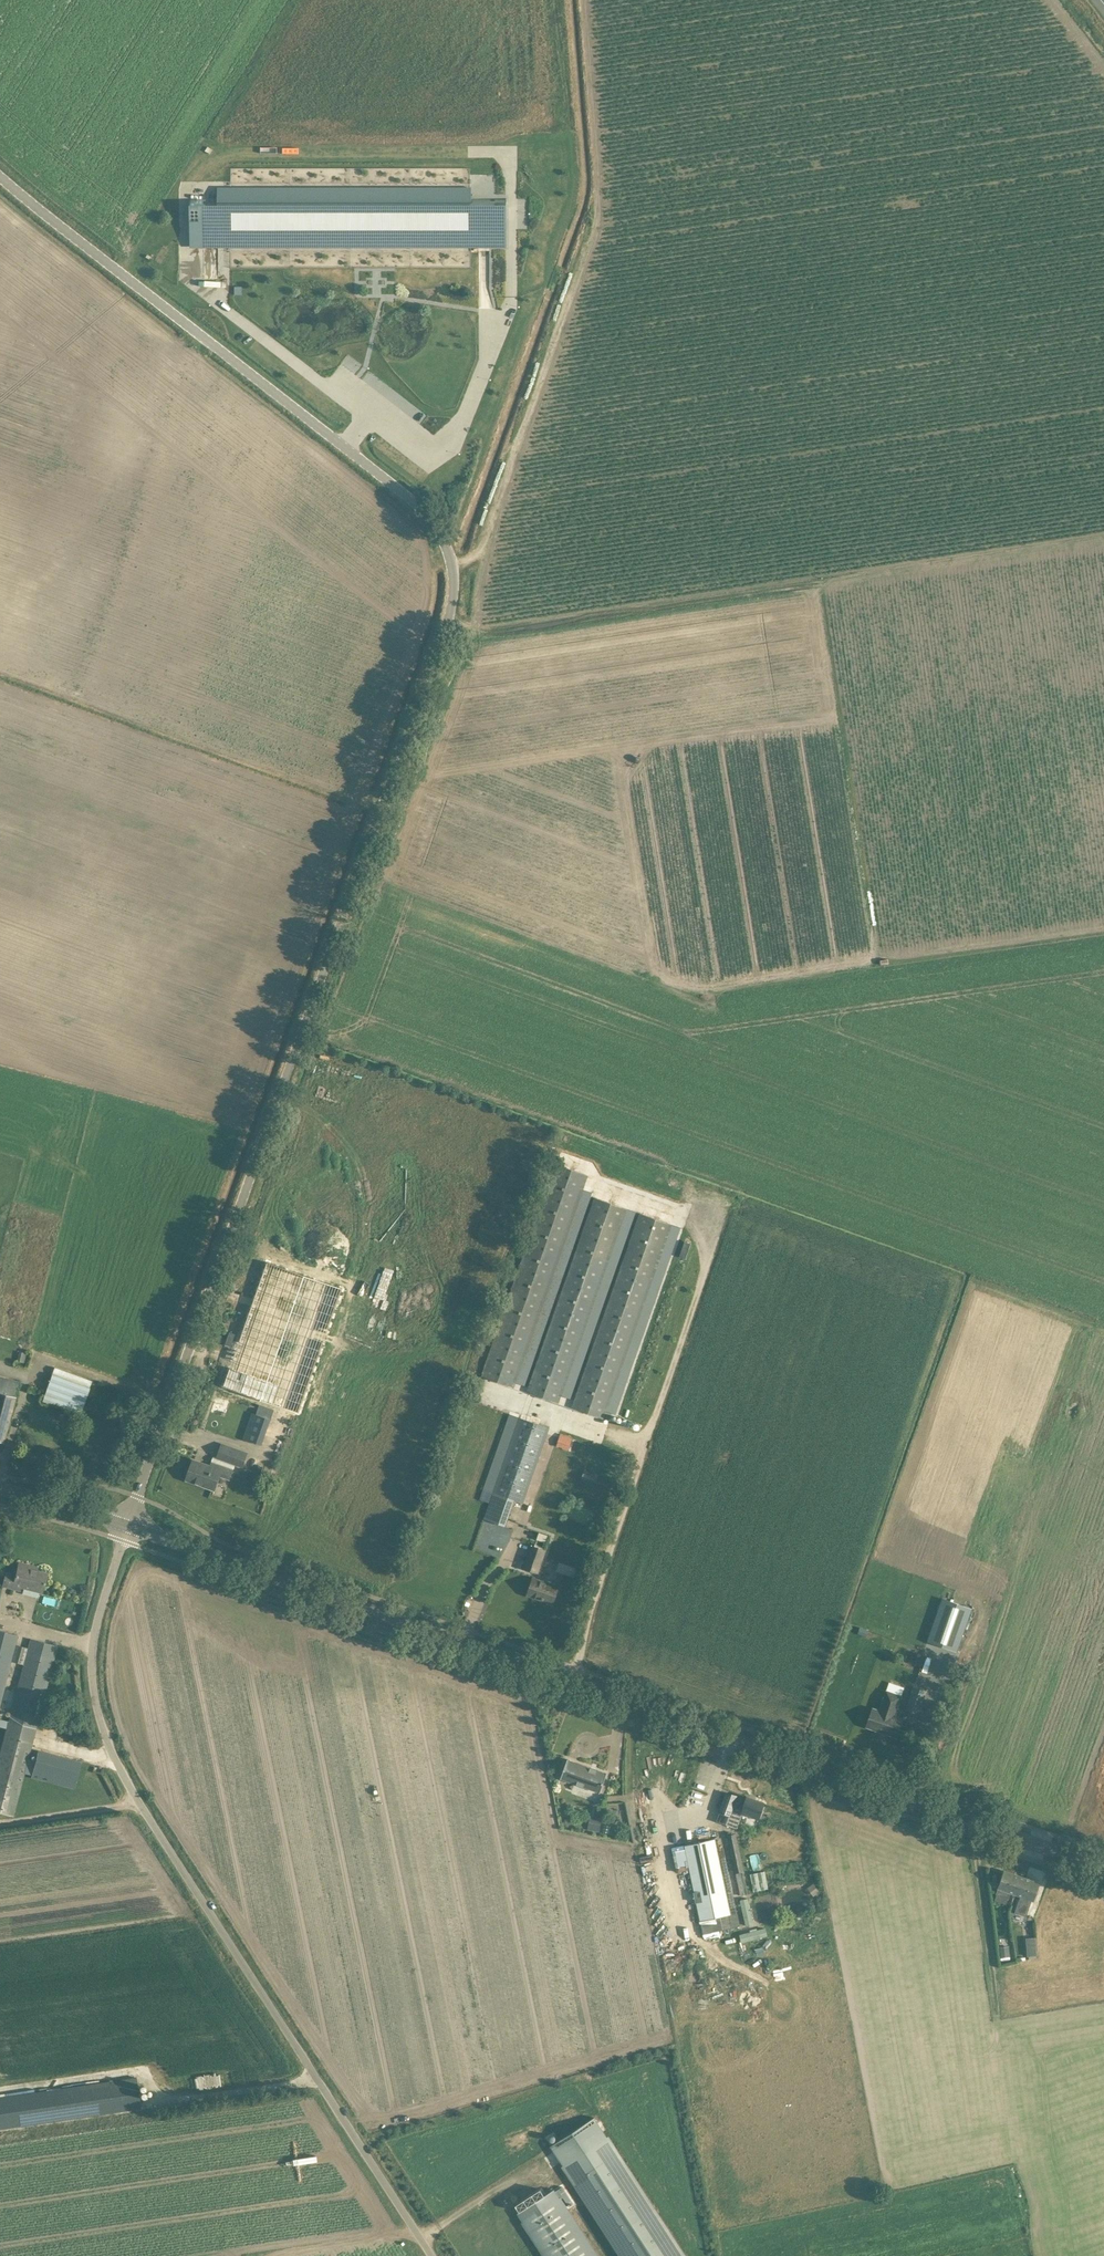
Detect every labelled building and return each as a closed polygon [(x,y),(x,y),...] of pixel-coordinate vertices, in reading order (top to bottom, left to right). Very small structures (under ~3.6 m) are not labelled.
[(472,199),(472,189),(471,189),(471,190),(219,190),(218,190),(218,199),(204,199),(204,198),(203,198),(203,246),(204,246),(204,245),(506,245),(506,246),(507,246),(506,198),(506,199),(472,199)] [(514,1388),(516,1382),(525,1385),(593,1192),(583,1190),(588,1175),(555,1164),(481,1376),(514,1388)] [(559,1404),(562,1395),(571,1398),(636,1212),(594,1197),(526,1392),(559,1404)] [(681,1228),(639,1213),(571,1408),(604,1419),(607,1411),(616,1414),(681,1228)] [(298,1412),(342,1287),(267,1261),(223,1386),(298,1412)] [(23,1363),(26,1353),(19,1351),(16,1361),(23,1363)] [(53,1371),(46,1390),(42,1401),(80,1414),(89,1388),(92,1380),(54,1367),(53,1371)] [(3,1443),(6,1432),(20,1383),(0,1378),(0,1442),(3,1443)] [(261,1445),(270,1419),(256,1415),(252,1413),(243,1439),(261,1445)] [(523,1503),(549,1428),(509,1414),(483,1489),(492,1492),(483,1518),(506,1526),(515,1500),(523,1503)] [(568,1451),(573,1438),(560,1434),(556,1446),(568,1451)] [(243,1466),(248,1453),(222,1444),(217,1457),(214,1456),(211,1466),(193,1460),(186,1479),(215,1489),(220,1475),(230,1479),(235,1464),(243,1466)] [(265,1485),(259,1475),(253,1479),(258,1489),(265,1485)] [(537,1575),(546,1550),(531,1544),(522,1570),(537,1575)] [(578,1563),(580,1557),(567,1554),(565,1560),(578,1563)] [(576,1575),(578,1565),(559,1561),(557,1571),(576,1575)] [(6,1572),(2,1587),(19,1591),(20,1588),(41,1593),(47,1573),(31,1569),(32,1566),(19,1562),(16,1575),(6,1572)] [(553,1603),(559,1587),(533,1578),(528,1594),(553,1603)] [(74,1600),(69,1617),(78,1619),(83,1602),(74,1600)] [(972,1610),(943,1600),(928,1642),(957,1652),(972,1610)] [(864,1636),(866,1629),(860,1627),(858,1634),(864,1636)] [(7,1728),(3,1742),(0,1752),(0,1813),(13,1816),(31,1749),(35,1729),(57,1645),(46,1643),(31,1638),(31,1639),(30,1639),(27,1648),(16,1645),(19,1635),(0,1630),(0,1726),(7,1728)] [(913,1651),(912,1656),(911,1658),(921,1661),(923,1657),(923,1655),(913,1651)] [(927,1692),(913,1687),(905,1709),(919,1714),(927,1692)] [(897,1737),(903,1719),(895,1716),(902,1695),(886,1690),(879,1711),(873,1708),(867,1726),(897,1737)] [(29,1776),(64,1785),(74,1788),(81,1761),(36,1750),(29,1776)] [(568,1759),(561,1778),(600,1792),(607,1773),(568,1759)] [(726,1792),(723,1802),(719,1811),(730,1815),(726,1824),(737,1828),(743,1812),(758,1818),(761,1813),(764,1802),(747,1796),(746,1799),(737,1796),(726,1792)] [(601,1824),(589,1822),(587,1830),(599,1832),(601,1824)] [(681,1830),(668,1833),(672,1848),(684,1846),(681,1830)] [(715,1839),(684,1845),(703,1934),(731,1927),(729,1915),(737,1913),(722,1843),(716,1844),(715,1839)] [(754,1890),(770,1887),(766,1870),(751,1873),(754,1890)] [(1005,1871),(1001,1881),(996,1894),(1008,1898),(1011,1892),(1016,1894),(1022,1877),(1005,1871)] [(1039,1883),(1022,1877),(1016,1894),(1020,1896),(1015,1911),(1025,1915),(1032,1899),(1033,1900),(1036,1893),(1039,1883)] [(749,1897),(739,1899),(746,1925),(755,1923),(749,1897)] [(742,1942),(769,1934),(766,1926),(739,1934),(742,1942)] [(1009,1945),(1000,1946),(1001,1958),(1010,1957),(1009,1945)] [(136,2077),(0,2097),(0,2129),(141,2108),(136,2077)] [(550,2146),(563,2165),(562,2166),(621,2255),(687,2255),(609,2135),(608,2136),(595,2116),(550,2146)] [(561,2196),(560,2197),(554,2189),(517,2213),(522,2222),(521,2222),(543,2255),(599,2255),(561,2196)]
